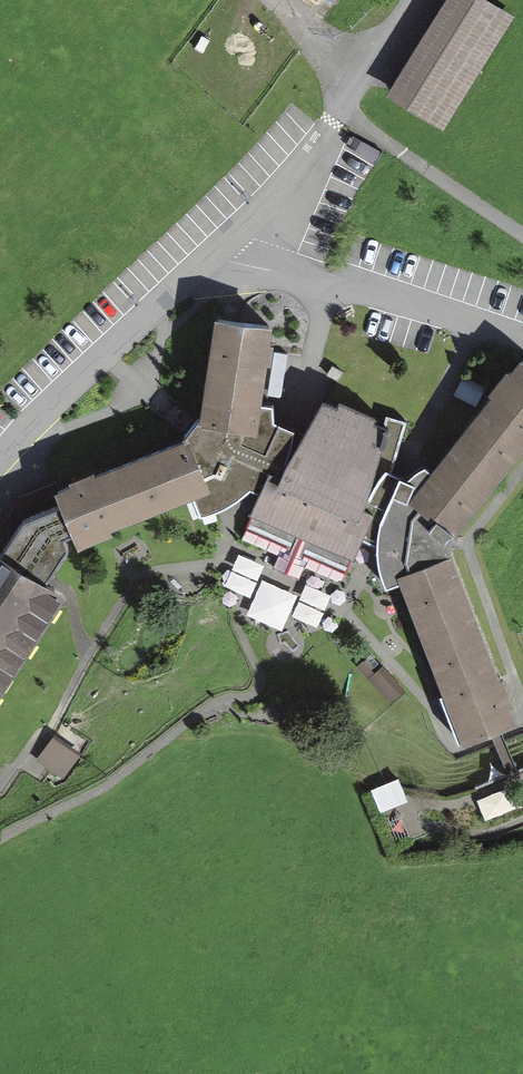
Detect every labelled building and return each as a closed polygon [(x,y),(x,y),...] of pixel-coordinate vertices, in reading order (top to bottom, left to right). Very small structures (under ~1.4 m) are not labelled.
[(388,99),(445,133),(515,18),(486,0),(448,0),(388,99)] [(252,524),(344,567),(360,535),(379,541),(380,561),(388,584),(404,577),(451,560),(453,529),(413,497),(432,474),(424,469),(409,480),(389,472),(404,437),(322,406),(304,438),(273,423),(269,406),(257,404),(268,329),(218,321),(202,422),(188,439),(59,490),(64,505),(74,532),(79,544),(109,533),(106,527),(193,496),(201,514),(218,509),(237,499),(249,487),(264,494),(252,524)] [(413,497),(453,529),(522,442),(522,367),(520,365),(432,474),(413,497)] [(59,596),(41,584),(65,548),(62,538),(74,532),(64,505),(26,523),(2,559),(0,557),(0,686),(59,596)] [(451,560),(404,577),(463,737),(510,719),(451,560)] [(54,736),(36,761),(64,780),(81,755),(54,736)] [(381,809),(407,803),(402,782),(376,788),(381,809)]
